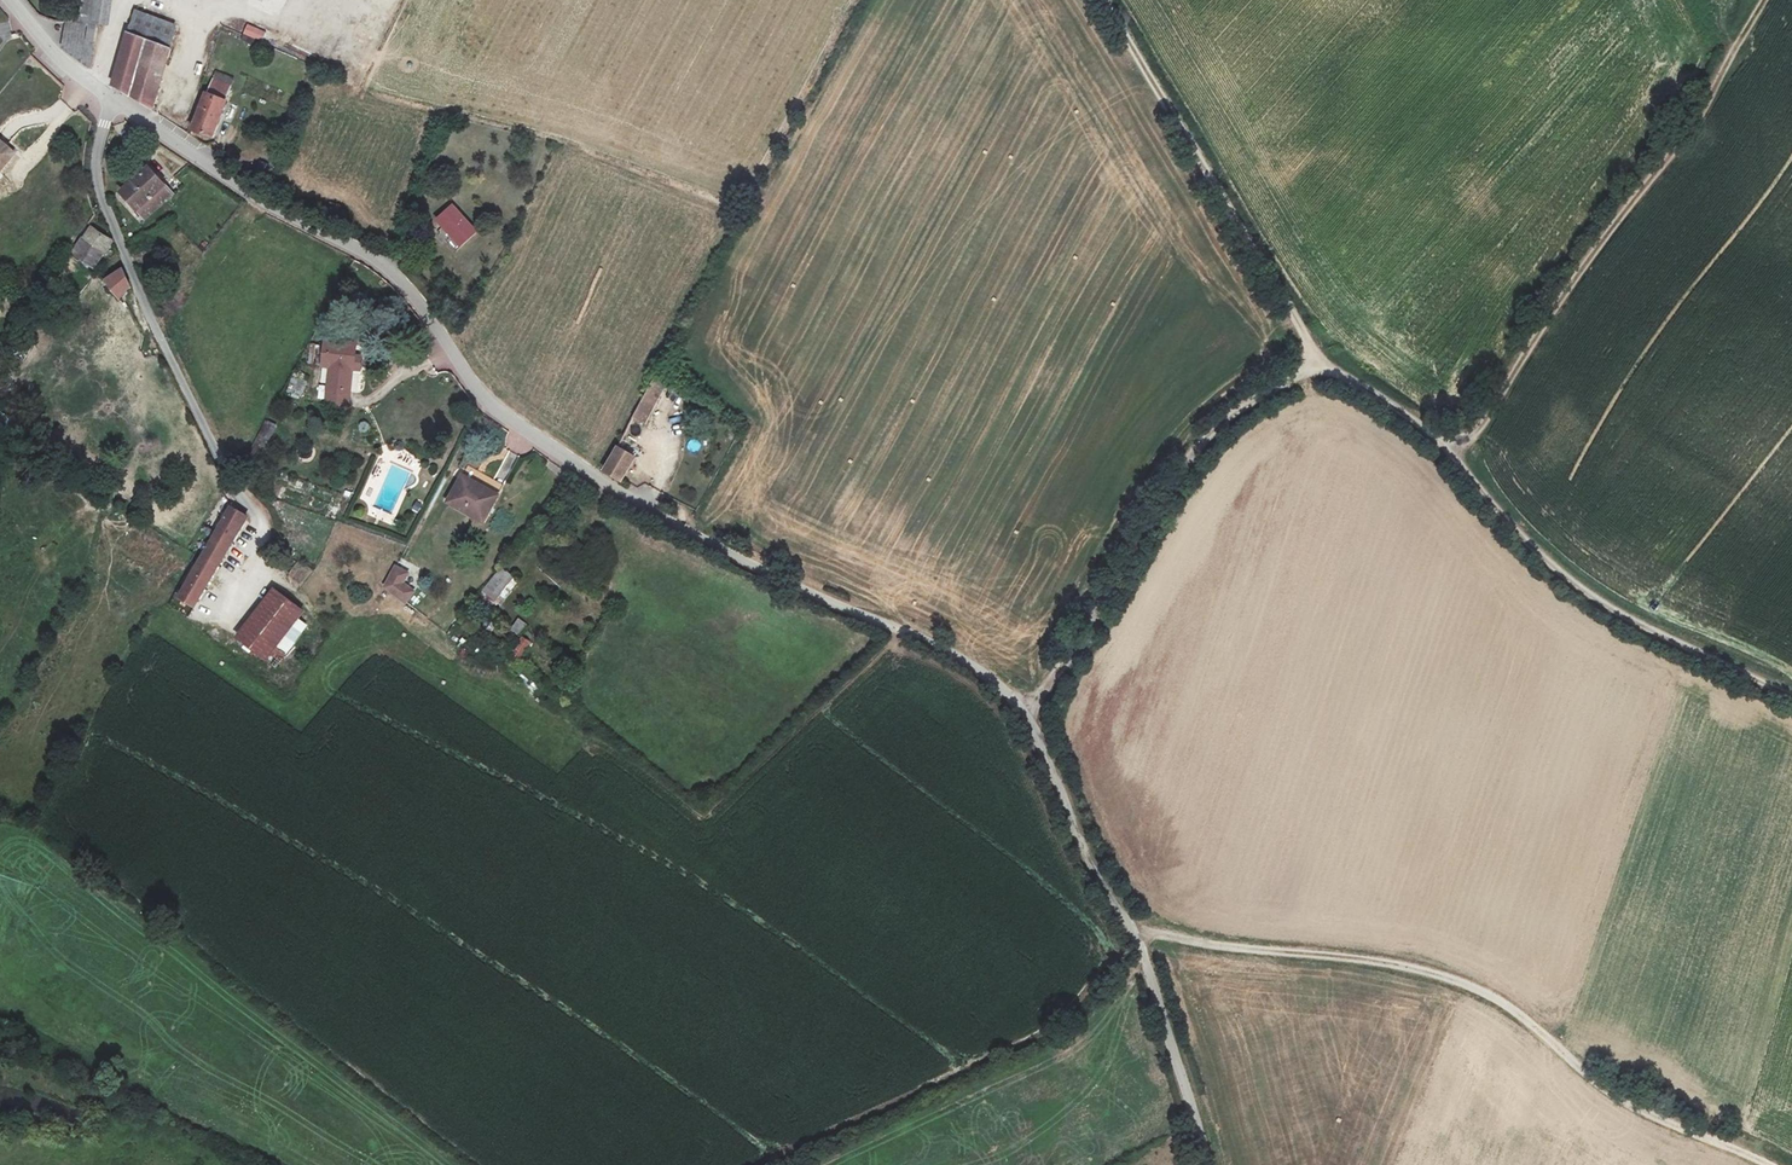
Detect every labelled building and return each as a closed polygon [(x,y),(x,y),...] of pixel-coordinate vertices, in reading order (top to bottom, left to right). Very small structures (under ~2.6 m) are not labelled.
[(112,0),(90,0),(89,24),(71,25),(67,52),(81,63),(87,68),(94,73),(106,31),(110,30),(112,0)] [(134,15),(129,32),(172,46),(177,29),(134,15)] [(261,42),(266,32),(247,23),(243,33),(261,42)] [(153,110),(172,46),(129,32),(113,86),(153,110)] [(228,87),(212,81),(196,130),(216,137),(227,100),(225,99),(228,87)] [(14,154),(0,142),(0,170),(14,154)] [(168,183),(151,167),(125,192),(141,208),(168,183)] [(177,192),(168,183),(141,208),(151,218),(177,192)] [(480,239),(455,212),(441,225),(465,251),(480,239)] [(84,241),(73,257),(75,258),(90,268),(101,254),(104,255),(112,244),(111,241),(94,230),(86,242),(84,241)] [(122,271),(104,283),(119,302),(130,286),(122,271)] [(0,305),(13,313),(18,305),(6,297),(0,305)] [(355,358),(357,346),(328,341),(324,366),(332,367),(329,391),(350,394),(354,370),(361,371),(363,359),(355,358)] [(293,376),(288,390),(302,396),(308,381),(293,376)] [(663,387),(652,381),(635,410),(644,416),(640,422),(642,424),(663,387)] [(329,391),(327,404),(348,408),(350,394),(329,391)] [(644,416),(635,410),(631,417),(640,422),(644,416)] [(264,419),(255,443),(267,448),(276,423),(264,419)] [(633,459),(617,450),(604,473),(620,483),(633,459)] [(507,452),(495,478),(505,483),(518,456),(507,452)] [(497,496),(463,477),(448,504),(483,522),(497,496)] [(197,607),(247,519),(234,512),(216,543),(212,541),(180,597),(197,607)] [(480,592),(499,606),(519,581),(500,566),(480,592)] [(387,589),(406,603),(414,592),(404,585),(409,575),(398,569),(387,589)] [(301,611),(275,591),(237,638),(264,660),(301,611)] [(515,618),(509,631),(519,635),(525,622),(515,618)] [(519,659),(531,643),(522,636),(510,652),(519,659)]
